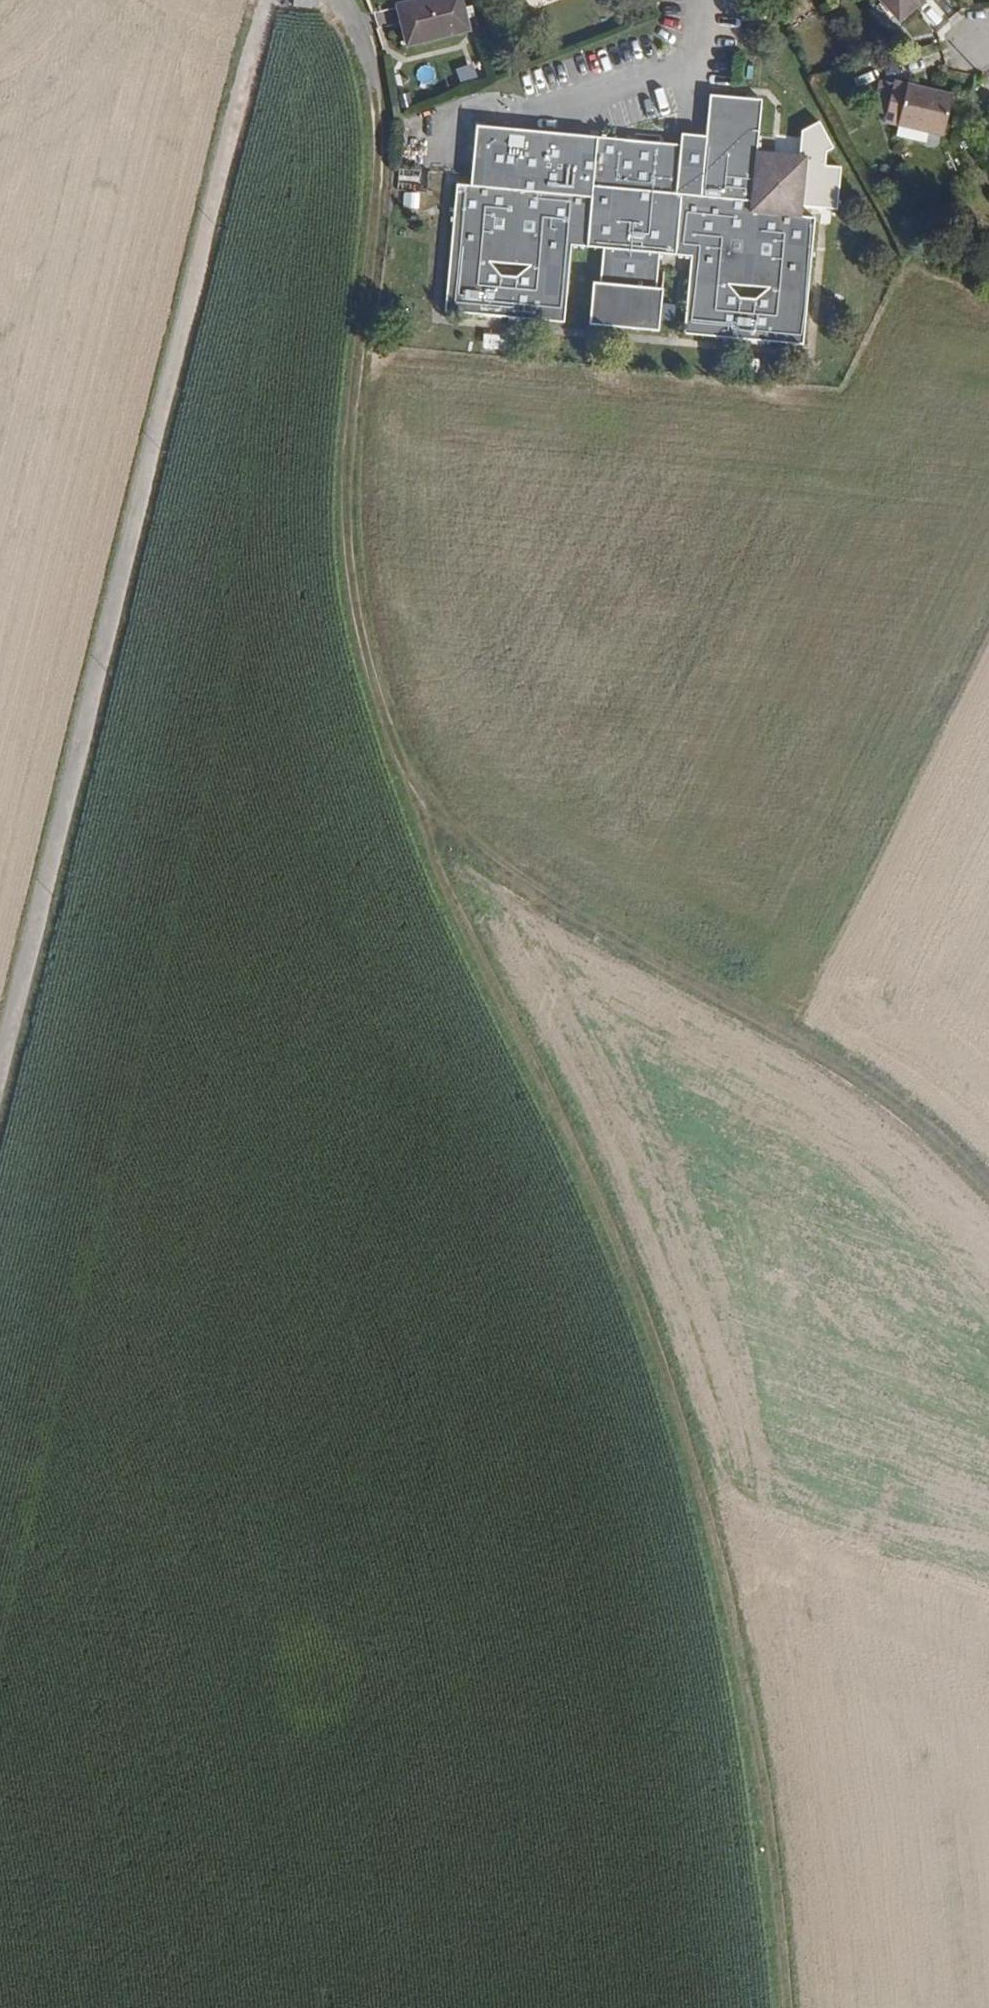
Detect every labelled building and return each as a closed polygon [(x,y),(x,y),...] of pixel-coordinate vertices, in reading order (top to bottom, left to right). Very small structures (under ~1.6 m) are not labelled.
[(313,0),(300,0),(298,8),(311,11),(313,0)] [(408,46),(469,30),(467,19),(464,8),(462,0),(420,0),(398,5),(408,46)] [(899,21),(924,0),(881,0),(899,21)] [(475,17),(473,6),(464,8),(467,19),(475,17)] [(881,82),(874,111),(887,114),(893,85),(881,82)] [(944,134),(953,97),(894,84),(893,85),(887,114),(885,121),(900,124),(929,131),(944,134)] [(797,206),(803,207),(807,157),(757,152),(762,100),(710,95),(706,137),(705,148),(681,145),(477,126),(472,176),(477,176),(476,186),(457,185),(445,312),(564,323),(572,246),(603,249),(600,284),(593,283),(590,325),(659,331),(663,289),(656,289),(660,254),(691,257),(684,334),(803,345),(815,218),(796,216),(797,206)] [(900,124),(897,135),(926,142),(929,131),(900,124)] [(706,137),(682,135),(681,145),(705,148),(706,137)]
